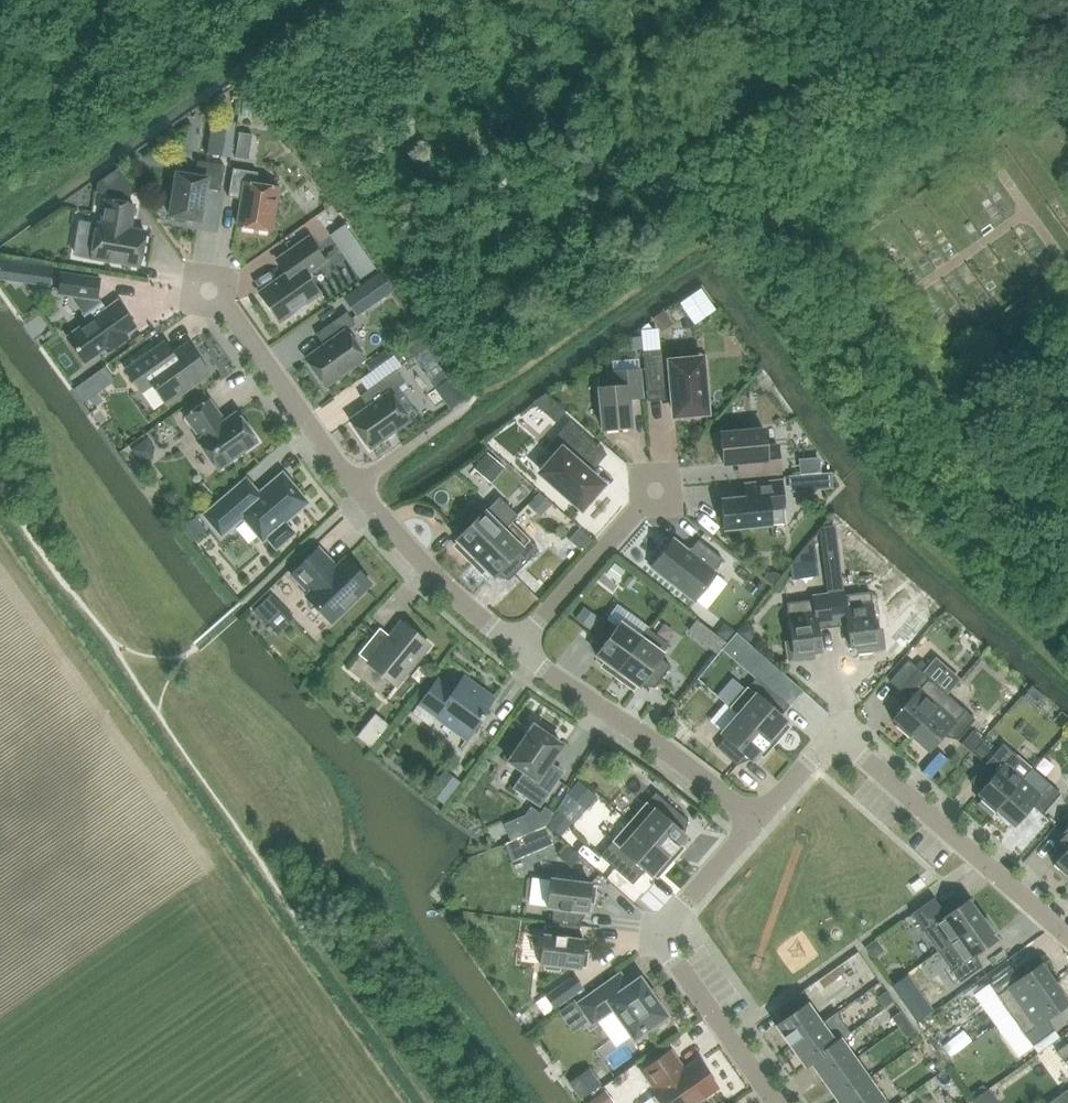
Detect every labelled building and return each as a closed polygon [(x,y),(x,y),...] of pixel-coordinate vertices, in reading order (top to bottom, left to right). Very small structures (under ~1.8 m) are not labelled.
[(176,173),(169,217),(173,218),(175,221),(183,223),(186,220),(200,222),(205,189),(220,192),(224,166),(197,162),(194,176),(176,173)] [(96,184),(95,193),(123,200),(134,192),(117,169),(96,184)] [(241,200),(236,226),(270,232),(277,188),(255,185),(257,173),(232,169),(227,198),(241,200)] [(97,224),(91,259),(139,267),(145,233),(129,230),(133,206),(105,201),(101,225),(97,224)] [(374,269),(344,225),(329,235),(360,279),(374,269)] [(286,275),(259,294),(278,321),(292,312),(295,316),(307,308),(304,303),(318,294),(309,280),(313,277),(310,273),(324,263),(308,239),(276,261),(286,275)] [(266,254),(250,260),(254,271),(270,265),(266,254)] [(50,267),(0,260),(0,278),(47,285),(50,267)] [(62,273),(59,295),(72,297),(89,321),(66,338),(85,364),(108,347),(110,350),(124,340),(122,337),(135,328),(116,302),(103,311),(96,300),(99,278),(62,273)] [(379,274),(343,298),(356,317),(392,292),(379,274)] [(330,341),(305,359),(325,387),(365,359),(345,332),(355,325),(346,313),(322,330),(330,341)] [(163,342),(124,370),(141,393),(152,385),(165,404),(208,374),(187,344),(172,355),(163,342)] [(679,349),(642,352),(646,395),(672,393),(674,416),(705,413),(701,360),(680,362),(679,349)] [(374,402),(349,420),(369,449),(409,421),(395,402),(404,396),(398,388),(404,383),(395,371),(367,392),(374,402)] [(614,388),(598,389),(602,430),(631,428),(628,399),(641,398),(639,371),(613,373),(614,388)] [(88,404),(101,395),(87,375),(74,384),(88,404)] [(184,417),(200,439),(196,441),(217,470),(256,442),(235,413),(223,422),(208,400),(184,417)] [(554,458),(540,474),(581,509),(601,485),(584,470),(601,450),(569,422),(544,449),(554,458)] [(737,477),(779,473),(777,447),(765,448),(763,430),(720,434),(723,465),(735,464),(737,477)] [(786,448),(786,463),(801,462),(800,447),(786,448)] [(231,492),(203,516),(220,536),(242,517),(262,540),(266,537),(275,548),(292,534),(283,523),(305,503),(281,475),(244,507),(231,492)] [(746,499),(721,501),(724,530),(784,524),(780,483),(745,486),(746,499)] [(502,530),(484,512),(480,516),(471,506),(451,526),(461,535),(455,541),(462,548),(459,552),(470,563),(510,522),(509,522),(502,530)] [(510,522),(470,563),(481,574),(484,570),(492,578),(497,572),(507,582),(538,551),(528,541),(510,522)] [(693,602),(716,573),(713,571),(722,560),(697,541),(691,548),(685,549),(672,539),(650,568),(693,602)] [(305,597),(329,623),(369,584),(345,559),(335,568),(317,549),(291,575),(309,594),(305,597)] [(258,617),(278,602),(270,591),(250,605),(258,617)] [(827,594),(831,624),(846,622),(849,648),(857,647),(857,652),(883,649),(880,629),(875,630),(870,593),(844,596),(843,592),(827,594)] [(817,625),(831,624),(827,594),(812,596),(812,600),(786,604),(791,641),(785,642),(788,661),(814,658),(813,653),(820,652),(817,625)] [(714,647),(724,635),(693,611),(684,623),(714,647)] [(613,676),(641,639),(620,624),(616,628),(606,620),(589,642),(600,650),(595,657),(604,663),(601,667),(613,676)] [(367,663),(395,686),(428,646),(400,623),(388,638),(381,638),(374,633),(357,655),(367,663)] [(641,639),(613,676),(626,685),(629,681),(637,687),(642,681),(653,689),(669,666),(658,658),(662,654),(668,645),(646,629),(640,638),(641,639)] [(907,661),(889,682),(909,699),(892,719),(896,723),(893,726),(908,738),(946,695),(907,661)] [(737,715),(772,745),(782,733),(778,730),(785,722),(779,717),(788,706),(755,678),(746,688),(728,708),(737,715)] [(430,724),(436,716),(468,738),(483,717),(481,715),(493,699),(475,686),(473,687),(461,679),(452,692),(436,680),(413,711),(430,724)] [(946,695),(908,738),(909,739),(911,736),(928,752),(946,732),(956,741),(975,720),(946,695)] [(762,756),(772,745),(737,715),(720,734),(724,737),(715,747),(736,766),(745,756),(751,761),(758,753),(762,756)] [(536,728),(532,726),(507,762),(522,772),(511,789),(538,808),(557,781),(544,771),(561,746),(549,737),(552,734),(538,724),(536,728)] [(1031,770),(1014,754),(1003,744),(984,765),(994,774),(977,794),(981,798),(979,800),(993,813),(1031,770)] [(438,799),(457,776),(441,762),(422,784),(438,799)] [(1031,770),(993,813),(994,814),(996,811),(1014,827),(1031,807),(1041,816),(1060,795),(1031,770)] [(576,771),(563,787),(580,800),(593,784),(576,771)] [(628,822),(671,860),(681,848),(677,845),(684,837),(678,832),(687,821),(654,793),(645,803),(628,822)] [(661,871),(671,860),(628,822),(611,842),(599,856),(632,885),(644,871),(650,876),(657,868),(661,871)] [(1056,841),(1066,850),(1053,865),(1067,878),(1067,827),(1056,841)] [(550,923),(578,926),(580,912),(586,912),(588,902),(592,902),(594,888),(589,888),(590,885),(569,882),(569,878),(556,876),(555,880),(549,880),(546,907),(552,908),(550,923)] [(919,877),(909,884),(914,892),(924,885),(919,877)] [(933,898),(910,914),(937,952),(984,918),(983,917),(981,919),(967,900),(946,916),(933,898)] [(984,918),(937,952),(959,983),(982,967),(974,956),(996,940),(992,936),(995,934),(984,918)] [(576,940),(578,926),(550,923),(549,937),(542,936),(538,964),(545,964),(544,969),(558,970),(558,966),(579,969),(580,966),(584,966),(586,952),(582,951),(583,941),(576,940)] [(514,931),(515,954),(533,954),(532,930),(514,931)] [(1010,1015),(1057,982),(1056,981),(1053,983),(1040,964),(1018,979),(1010,968),(988,984),(1010,1015)] [(611,1009),(633,1039),(648,1028),(651,1032),(664,1022),(661,1019),(665,1016),(638,979),(628,987),(619,974),(577,1004),(591,1024),(611,1009)] [(554,1010),(583,989),(573,975),(544,996),(554,1010)] [(1010,1015),(1032,1047),(1055,1030),(1047,1019),(1067,1004),(1065,999),(1067,997),(1057,982),(1010,1015)] [(892,1001),(880,983),(870,990),(883,1008),(892,1001)] [(789,1046),(821,1024),(820,1024),(807,1006),(810,1004),(801,992),(778,1008),(786,1019),(775,1026),(789,1046)] [(898,1028),(907,1022),(900,1011),(890,1018),(898,1028)] [(821,1024),(789,1046),(803,1066),(840,1040),(840,1041),(849,1034),(835,1014),(820,1024),(821,1024)] [(907,1022),(898,1028),(904,1038),(914,1031),(907,1022)] [(822,1081),(854,1059),(840,1040),(803,1066),(804,1067),(809,1063),(822,1081)] [(1056,1052),(1067,1069),(1067,1043),(1056,1052)] [(683,1071),(669,1052),(641,1071),(655,1091),(652,1093),(656,1098),(652,1101),(653,1102),(694,1102),(716,1087),(697,1061),(683,1071)] [(836,1101),(867,1079),(854,1059),(822,1081),(836,1101)] [(580,1094),(599,1081),(586,1062),(567,1075),(580,1094)] [(883,1096),(881,1098),(867,1079),(836,1101),(838,1102),(888,1102),(883,1096)] [(611,1093),(599,1081),(582,1098),(587,1102),(601,1102),(611,1093)]
